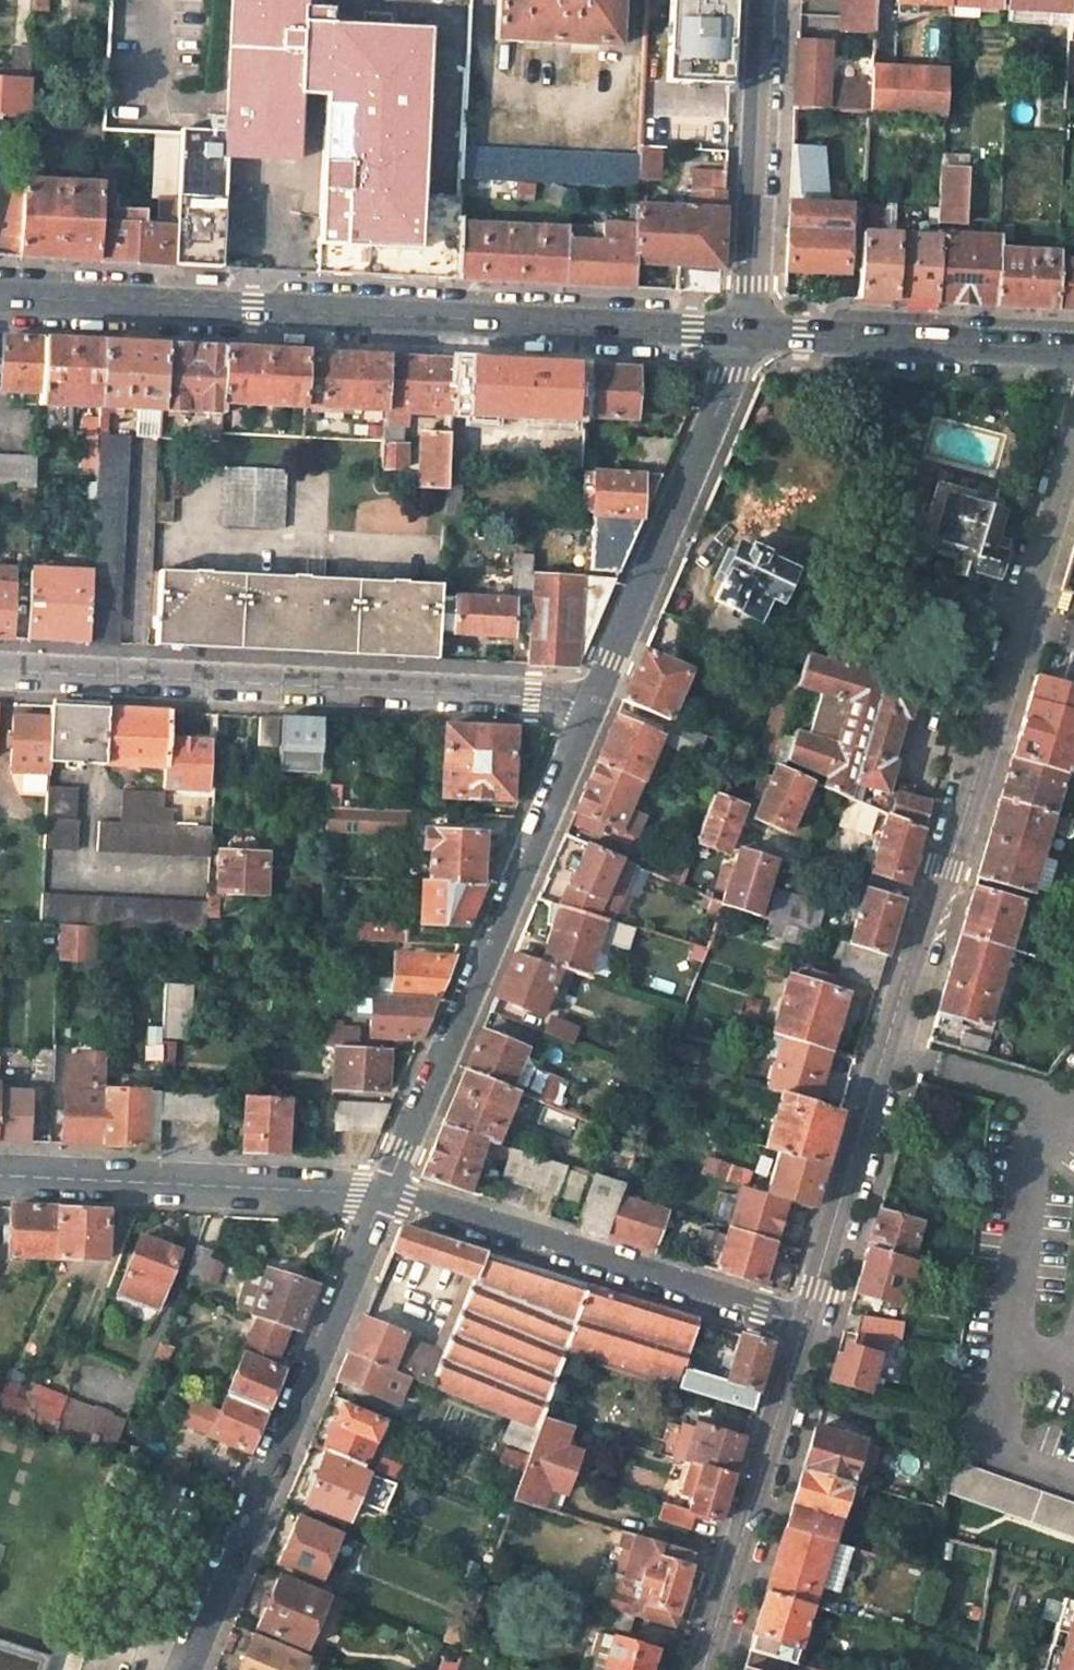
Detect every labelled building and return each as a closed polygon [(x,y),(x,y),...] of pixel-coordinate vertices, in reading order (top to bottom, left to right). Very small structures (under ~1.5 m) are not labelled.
[(32,12),(45,13),(45,0),(33,0),(32,12)] [(222,132),(177,132),(171,264),(216,266),(220,182),(221,156),(292,159),(295,92),(324,94),(319,188),(316,243),(418,248),(429,33),(302,23),(302,0),(227,0),(222,132)] [(492,40),(614,48),(616,0),(495,0),(492,40)] [(664,83),(730,86),(734,0),(668,0),(664,83)] [(846,30),(871,31),(872,0),(847,0),(846,30)] [(947,5),(946,14),(972,16),(973,4),(995,6),(995,0),(947,0),(947,5)] [(1006,19),(1034,20),(1035,9),(1068,11),(1069,0),(1007,0),(1006,19)] [(826,110),(828,82),(830,43),(796,41),(793,108),(826,110)] [(15,49),(14,71),(14,80),(29,81),(30,50),(15,49)] [(447,50),(434,95),(458,102),(471,57),(447,50)] [(944,70),(869,66),(868,84),(867,112),(941,115),(944,70)] [(14,80),(14,71),(0,70),(0,79),(14,80)] [(29,81),(14,80),(0,79),(0,113),(27,115),(27,105),(29,81)] [(868,84),(828,82),(826,110),(867,112),(868,84)] [(40,106),(27,105),(27,115),(26,124),(39,124),(40,106)] [(98,191),(95,260),(130,262),(171,264),(177,132),(157,131),(154,198),(161,198),(159,224),(146,223),(147,209),(119,207),(119,192),(98,191)] [(531,180),(634,185),(634,180),(635,154),(461,144),(459,176),(486,177),(512,179),(531,180)] [(657,147),(635,146),(635,154),(634,180),(645,181),(657,181),(657,147)] [(792,197),(829,197),(829,147),(792,147),(792,197)] [(939,165),(937,209),(936,219),(963,220),(965,166),(939,165)] [(99,168),(99,182),(116,183),(116,169),(99,168)] [(725,172),(690,170),(689,191),(699,192),(698,209),(692,209),(685,208),(644,206),(633,205),(633,222),(631,262),(656,263),(720,267),(725,172)] [(486,177),(459,176),(458,192),(458,194),(486,195),(486,177)] [(23,178),(23,184),(18,256),(35,257),(95,260),(98,191),(99,182),(23,178)] [(531,180),(512,179),(511,197),(530,198),(531,180)] [(644,206),(645,181),(634,180),(634,185),(633,205),(644,206)] [(18,256),(23,184),(0,183),(0,255),(18,256)] [(863,207),(788,202),(785,270),(800,270),(843,272),(844,268),(859,269),(861,233),(863,207)] [(937,209),(928,208),(927,223),(936,224),(936,219),(937,209)] [(631,262),(633,222),(598,220),(597,241),(576,240),(576,226),(566,225),(563,284),(596,286),(630,288),(631,262)] [(563,284),(566,225),(563,225),(557,225),(556,232),(457,226),(454,279),(509,282),(563,284)] [(861,233),(859,269),(858,299),(880,300),(903,301),(932,302),(935,236),(861,233)] [(995,239),(935,236),(932,302),(960,304),(992,305),(995,246),(995,239)] [(1058,249),(995,246),(992,305),(1022,307),(1055,308),(1057,259),(1058,249)] [(1055,308),(1070,309),(1073,309),(1073,260),(1057,259),(1055,308)] [(44,339),(24,338),(2,337),(0,386),(0,388),(41,390),(44,339)] [(81,341),(44,339),(41,390),(40,404),(100,407),(104,342),(81,341)] [(161,410),(164,345),(145,345),(130,344),(104,342),(100,407),(107,407),(155,409),(161,410)] [(221,402),(224,348),(198,348),(164,345),(161,410),(220,412),(221,402)] [(285,351),(224,348),(221,402),(296,407),(303,407),(305,352),(285,351)] [(302,423),(309,424),(326,425),(326,408),(385,410),(388,356),(365,355),(305,352),(303,407),(302,423)] [(393,405),(403,405),(451,408),(453,360),(434,359),(388,356),(385,410),(382,464),(404,464),(406,439),(401,439),(402,422),(396,422),(396,411),(393,410),(393,405)] [(624,368),(587,367),(585,415),(632,419),(636,369),(624,368)] [(402,422),(403,405),(393,405),(393,410),(396,411),(396,422),(402,422)] [(100,407),(100,417),(99,434),(106,434),(107,407),(100,407)] [(98,456),(99,434),(100,417),(86,416),(83,455),(98,456)] [(154,420),(141,419),(140,436),(159,437),(160,421),(154,420)] [(449,433),(422,431),(419,488),(446,489),(447,466),(449,433)] [(98,456),(92,574),(89,643),(119,645),(130,435),(106,434),(99,434),(98,456)] [(674,440),(639,438),(638,456),(630,456),(628,473),(659,475),(674,440)] [(36,490),(38,456),(0,454),(0,489),(36,490)] [(447,466),(446,489),(444,522),(460,523),(463,468),(447,466)] [(286,471),(226,467),(223,525),(282,529),(286,471)] [(659,475),(628,473),(593,470),(588,576),(602,577),(603,572),(618,573),(638,526),(659,475)] [(943,495),(999,511),(1002,499),(946,482),(943,495)] [(953,554),(948,571),(968,577),(970,571),(994,577),(1001,552),(989,548),(992,535),(999,511),(943,495),(927,547),(953,554)] [(1001,552),(1005,538),(992,535),(989,548),(1001,552)] [(1059,589),(1073,593),(1073,537),(1059,589)] [(731,557),(719,584),(711,602),(715,604),(704,631),(739,646),(750,620),(756,623),(767,600),(776,604),(791,573),(761,559),(763,553),(749,547),(747,552),(735,547),(731,557)] [(714,582),(719,584),(731,557),(726,555),(714,582)] [(529,635),(532,576),(533,558),(512,556),(509,602),(491,601),(491,594),(476,593),(475,600),(440,598),(438,635),(509,638),(510,635),(529,635)] [(14,584),(15,567),(0,566),(0,583),(14,584)] [(438,635),(440,598),(441,584),(406,583),(406,580),(390,580),(389,582),(310,579),(310,576),(289,574),(289,577),(209,574),(209,571),(192,570),(191,573),(159,571),(157,618),(152,618),(152,623),(156,623),(155,637),(191,640),(292,645),(400,650),(437,651),(438,635)] [(968,577),(992,584),(994,577),(970,571),(968,577)] [(89,643),(92,574),(32,572),(28,640),(59,642),(89,643)] [(589,580),(532,576),(529,635),(527,665),(578,667),(591,637),(603,609),(588,602),(589,580)] [(12,639),(14,584),(0,583),(0,639),(12,639)] [(668,721),(671,713),(689,670),(643,650),(635,670),(622,700),(668,721)] [(1063,684),(1073,687),(1073,655),(1072,654),(1063,684)] [(779,770),(822,789),(847,800),(876,813),(884,817),(920,832),(928,803),(908,797),(909,790),(893,785),(891,794),(881,790),(891,763),(885,761),(899,720),(904,722),(913,691),(804,657),(795,685),(818,693),(803,736),(792,733),(779,770)] [(1063,684),(1034,675),(1010,755),(1064,771),(1073,738),(1073,687),(1063,684)] [(795,686),(779,680),(754,758),(770,766),(795,686)] [(770,766),(774,767),(779,770),(792,733),(803,736),(818,693),(795,685),(795,686),(770,766)] [(53,706),(52,718),(50,762),(166,768),(165,788),(204,790),(208,741),(169,738),(171,712),(148,711),(80,707),(53,706)] [(679,717),(671,713),(668,721),(673,723),(676,724),(679,717)] [(627,714),(624,721),(661,738),(663,731),(627,714)] [(52,718),(14,716),(12,766),(50,768),(50,762),(52,718)] [(260,716),(259,748),(278,749),(279,717),(260,716)] [(300,718),(283,717),(280,769),(287,769),(319,770),(322,719),(300,718)] [(661,738),(624,721),(615,717),(608,735),(596,762),(642,782),(661,738)] [(328,771),(331,720),(322,719),(319,770),(328,771)] [(665,728),(663,731),(661,738),(689,751),(697,734),(676,724),(673,723),(670,730),(665,728)] [(440,797),(468,798),(468,785),(481,786),(481,799),(509,800),(513,729),(474,727),(444,726),(440,797)] [(1064,771),(1010,755),(998,798),(1051,814),(1064,771)] [(642,782),(596,762),(583,791),(575,811),(604,823),(609,825),(605,836),(629,845),(642,813),(631,808),(642,782)] [(779,770),(774,767),(752,818),(786,834),(797,808),(812,814),(822,789),(779,770)] [(340,807),(342,771),(328,771),(326,806),(340,807)] [(290,784),(286,783),(279,782),(278,806),(288,807),(290,784)] [(79,788),(49,785),(46,847),(78,849),(80,819),(77,818),(79,788)] [(468,785),(468,798),(481,799),(481,786),(468,785)] [(98,850),(211,856),(212,825),(172,823),(174,806),(163,805),(164,791),(134,790),(131,821),(99,820),(98,850)] [(713,796),(697,839),(707,843),(725,851),(742,807),(713,796)] [(998,798),(986,839),(1039,854),(1046,829),(1054,832),(1059,817),(1051,814),(998,798)] [(876,813),(847,800),(835,826),(864,839),(876,813)] [(406,811),(340,807),(326,806),(325,830),(404,834),(406,811)] [(571,822),(600,833),(604,823),(575,811),(571,822)] [(920,832),(884,817),(867,876),(904,886),(920,832)] [(430,851),(429,881),(479,884),(482,836),(423,832),(422,851),(430,851)] [(697,839),(695,845),(684,873),(681,884),(690,888),(707,843),(697,839)] [(1039,854),(986,839),(975,877),(1027,892),(1039,854)] [(695,845),(683,840),(673,868),(684,873),(695,845)] [(600,899),(618,857),(587,844),(561,906),(605,919),(609,921),(616,906),(600,899)] [(684,873),(673,868),(631,850),(626,861),(634,864),(681,884),(684,873)] [(209,890),(208,901),(208,917),(219,917),(221,891),(265,893),(267,852),(219,851),(217,891),(209,890)] [(773,862),(738,851),(721,901),(756,913),(773,862)] [(616,906),(634,864),(626,861),(618,857),(600,899),(616,906)] [(484,885),(479,884),(429,881),(421,881),(420,923),(467,925),(473,912),(484,885)] [(1052,899),(1055,888),(1041,884),(1037,895),(1052,899)] [(972,885),(958,934),(1007,949),(1021,899),(972,885)] [(768,917),(786,923),(814,932),(822,905),(772,888),(763,915),(768,917)] [(863,889),(847,943),(884,956),(900,901),(863,889)] [(208,901),(44,892),(43,923),(60,924),(96,926),(114,927),(136,928),(169,930),(187,931),(207,932),(208,917),(208,901)] [(587,976),(605,919),(561,906),(543,962),(563,968),(587,976)] [(779,944),(786,923),(768,917),(761,939),(779,944)] [(28,922),(6,921),(6,932),(27,933),(28,922)] [(407,925),(370,923),(368,941),(405,943),(407,925)] [(93,961),(96,926),(60,924),(58,959),(93,961)] [(136,928),(114,927),(114,937),(135,938),(136,928)] [(631,937),(643,941),(645,932),(633,928),(631,937)] [(187,931),(169,930),(168,950),(185,951),(187,931)] [(1004,957),(1007,949),(958,934),(936,1011),(984,1025),(1004,957)] [(845,943),(839,962),(879,974),(884,956),(847,943),(845,943)] [(1021,962),(1023,954),(1007,949),(1004,957),(1021,962)] [(544,1014),(563,968),(543,962),(515,953),(505,976),(497,995),(544,1014)] [(454,957),(398,954),(395,997),(436,1000),(445,978),(454,957)] [(879,974),(839,962),(835,976),(874,988),(879,974)] [(782,1037),(826,1052),(843,995),(825,989),(808,984),(787,977),(771,1034),(782,1037)] [(808,984),(825,989),(827,984),(810,979),(808,984)] [(166,985),(164,1038),(187,1040),(189,986),(166,985)] [(426,1024),(436,1000),(395,997),(372,996),(371,1036),(420,1038),(426,1024)] [(545,1034),(575,1045),(581,1029),(552,1018),(545,1034)] [(981,1058),(987,1037),(959,1030),(954,1049),(981,1058)] [(360,1049),(361,1033),(317,1031),(316,1047),(333,1048),(360,1049)] [(473,1051),(465,1071),(509,1089),(526,1048),(482,1031),(473,1051)] [(765,1089),(779,1093),(811,1103),(826,1052),(782,1037),(765,1089)] [(386,1050),(360,1049),(333,1048),(332,1087),(385,1089),(386,1050)] [(83,1057),(66,1056),(61,1142),(77,1143),(102,1144),(105,1089),(107,1053),(83,1052),(83,1057)] [(54,1055),(37,1053),(34,1083),(52,1084),(54,1055)] [(730,1057),(724,1076),(737,1080),(743,1062),(730,1057)] [(551,1105),(562,1079),(540,1070),(528,1096),(531,1097),(543,1102),(551,1105)] [(453,1099),(442,1126),(483,1139),(495,1143),(518,1092),(509,1089),(465,1071),(453,1099)] [(105,1089),(102,1144),(125,1145),(158,1147),(159,1121),(161,1091),(105,1089)] [(218,1095),(161,1091),(159,1121),(217,1124),(218,1095)] [(12,1140),(26,1140),(28,1094),(0,1092),(0,1139),(12,1140)] [(764,1146),(778,1150),(823,1165),(839,1111),(811,1103),(779,1093),(764,1146)] [(244,1097),(240,1151),(262,1152),(284,1154),(287,1099),(244,1097)] [(531,1097),(524,1111),(537,1117),(543,1102),(531,1097)] [(380,1133),(392,1105),(336,1102),(334,1131),(380,1133)] [(468,1193),(480,1151),(483,1139),(442,1126),(430,1153),(420,1178),(460,1190),(468,1193)] [(483,1139),(480,1151),(506,1159),(509,1148),(495,1143),(483,1139)] [(509,1148),(506,1159),(501,1178),(558,1196),(568,1167),(509,1148)] [(778,1150),(764,1196),(783,1203),(810,1211),(823,1165),(778,1150)] [(739,1188),(744,1190),(751,1172),(707,1158),(702,1176),(739,1188)] [(620,1194),(623,1185),(595,1176),(578,1228),(605,1236),(620,1194)] [(739,1188),(727,1229),(771,1244),(783,1203),(764,1196),(744,1190),(739,1188)] [(620,1194),(605,1236),(654,1252),(667,1209),(620,1194)] [(57,1208),(8,1205),(7,1254),(54,1256),(57,1208)] [(878,1207),(867,1247),(910,1260),(922,1222),(878,1207)] [(104,1210),(57,1208),(54,1256),(101,1259),(104,1210)] [(697,1321),(400,1226),(391,1249),(472,1280),(442,1354),(439,1362),(432,1359),(429,1366),(420,1362),(426,1348),(404,1339),(405,1336),(362,1318),(347,1354),(406,1378),(512,1422),(536,1432),(541,1416),(562,1354),(676,1388),(683,1367),(697,1321)] [(716,1271),(759,1285),(771,1244),(727,1229),(726,1234),(713,1230),(708,1248),(721,1253),(716,1271)] [(178,1251),(140,1236),(118,1295),(156,1310),(178,1251)] [(213,1251),(195,1245),(186,1276),(203,1282),(207,1270),(213,1251)] [(896,1304),(910,1260),(867,1247),(854,1291),(896,1304)] [(297,1330),(316,1284),(263,1268),(260,1278),(250,1275),(244,1279),(235,1304),(237,1310),(256,1317),(284,1326),(297,1330)] [(220,1275),(207,1270),(203,1282),(216,1286),(220,1275)] [(970,1286),(971,1279),(957,1275),(955,1281),(970,1286)] [(276,1383),(281,1369),(255,1359),(257,1353),(271,1358),(284,1326),(256,1317),(224,1397),(264,1412),(276,1383)] [(857,1318),(854,1335),(886,1340),(898,1342),(901,1323),(857,1318)] [(884,1350),(886,1340),(854,1335),(842,1332),(828,1379),(867,1390),(877,1355),(884,1350)] [(724,1379),(683,1367),(676,1388),(751,1410),(770,1344),(739,1334),(724,1379)] [(172,1342),(161,1339),(149,1369),(159,1373),(172,1342)] [(439,1362),(442,1354),(426,1348),(420,1362),(429,1366),(432,1359),(439,1362)] [(339,1375),(337,1379),(395,1404),(406,1378),(347,1354),(339,1375)] [(60,1421),(68,1398),(37,1388),(28,1414),(36,1416),(33,1424),(51,1430),(54,1420),(60,1421)] [(0,1401),(0,1413),(14,1417),(19,1403),(2,1397),(0,1401)] [(264,1412),(224,1397),(208,1437),(247,1452),(250,1444),(264,1412)] [(114,1407),(98,1401),(95,1407),(68,1398),(60,1421),(63,1422),(60,1433),(87,1442),(90,1433),(100,1436),(97,1443),(116,1450),(129,1418),(113,1411),(114,1407)] [(363,1467),(382,1422),(340,1404),(320,1450),(363,1467)] [(540,1509),(547,1487),(563,1493),(577,1451),(560,1446),(567,1424),(541,1416),(536,1432),(529,1452),(527,1457),(521,1472),(516,1488),(512,1500),(540,1509)] [(529,1452),(536,1432),(512,1422),(505,1441),(529,1452)] [(743,1436),(700,1424),(690,1460),(702,1464),(733,1473),(743,1436)] [(814,1426),(803,1466),(850,1480),(862,1440),(814,1426)] [(866,1485),(878,1444),(862,1440),(850,1480),(866,1485)] [(521,1472),(527,1457),(505,1447),(498,1463),(514,1469),(521,1472)] [(182,1462),(168,1457),(165,1466),(180,1470),(182,1462)] [(351,1519),(368,1474),(324,1457),(305,1501),(351,1519)] [(951,1457),(947,1491),(1073,1537),(1073,1502),(951,1457)] [(376,1472),(391,1479),(397,1465),(381,1459),(376,1472)] [(690,1460),(687,1470),(681,1490),(693,1493),(702,1464),(690,1460)] [(719,1518),(733,1473),(702,1464),(693,1493),(689,1505),(662,1497),(656,1521),(682,1529),(682,1531),(688,1532),(694,1511),(719,1518)] [(803,1466),(791,1505),(785,1526),(832,1540),(846,1491),(850,1480),(803,1466)] [(521,1472),(514,1469),(508,1485),(516,1488),(521,1472)] [(863,1497),(866,1485),(850,1480),(846,1491),(863,1497)] [(339,1534),(298,1516),(281,1560),(322,1577),(339,1534)] [(850,1545),(832,1540),(785,1526),(772,1572),(816,1586),(817,1582),(838,1588),(850,1545)] [(692,1554),(622,1533),(618,1547),(629,1551),(622,1577),(613,1575),(603,1606),(631,1615),(670,1626),(692,1554)] [(603,1606),(613,1575),(606,1572),(596,1604),(603,1606)] [(816,1586),(772,1572),(767,1588),(811,1601),(816,1586)] [(323,1595),(279,1576),(258,1625),(286,1637),(284,1645),(302,1652),(321,1599),(323,1595)] [(800,1645),(813,1602),(811,1601),(767,1588),(754,1631),(800,1645)] [(323,1595),(321,1599),(336,1605),(339,1597),(325,1591),(323,1595)] [(1063,1599),(1054,1631),(1066,1634),(1062,1649),(1050,1646),(1043,1669),(1073,1669),(1073,1602),(1063,1599)] [(626,1632),(631,1615),(603,1606),(598,1623),(626,1632)] [(473,1613),(464,1609),(451,1644),(461,1648),(461,1647),(466,1632),(473,1613)] [(800,1645),(754,1631),(750,1647),(795,1660),(800,1645)] [(466,1632),(461,1647),(480,1653),(484,1638),(466,1632)] [(611,1636),(597,1632),(585,1669),(601,1669),(611,1636)] [(307,1654),(302,1652),(284,1645),(256,1633),(239,1669),(300,1669),(307,1654)] [(601,1669),(648,1669),(655,1649),(611,1636),(601,1669)] [(25,1652),(0,1643),(0,1669),(19,1669),(25,1652)] [(744,1665),(760,1669),(809,1669),(811,1665),(795,1660),(750,1647),(744,1665)]
